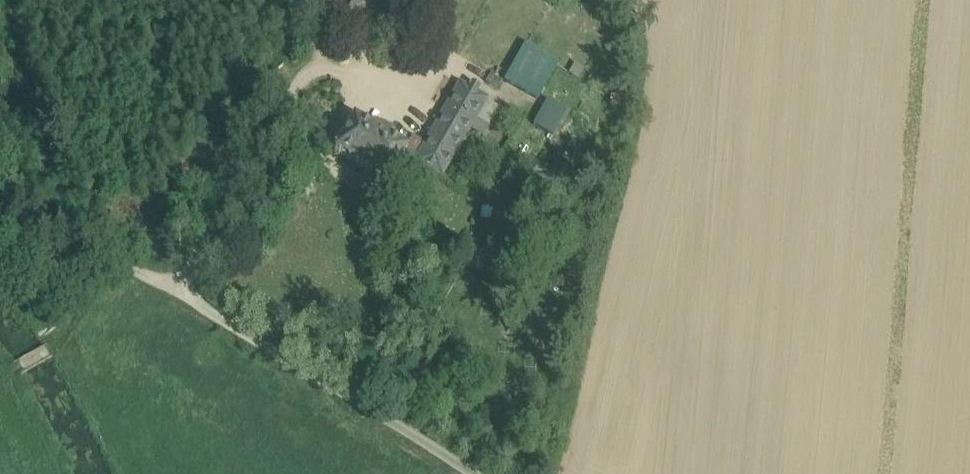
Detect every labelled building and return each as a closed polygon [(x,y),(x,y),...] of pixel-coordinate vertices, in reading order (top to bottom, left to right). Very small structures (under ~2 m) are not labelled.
[(540,100),(559,60),(525,45),(507,84),(540,100)] [(487,101),(459,85),(446,108),(474,124),(486,103),(487,101)] [(548,101),(536,122),(554,131),(565,110),(548,101)] [(496,109),(486,103),(474,124),(471,129),(481,135),(496,109)] [(446,108),(418,157),(407,152),(403,158),(442,180),(471,129),(474,124),(446,108)] [(407,152),(353,121),(334,154),(388,185),(403,158),(407,152)]
